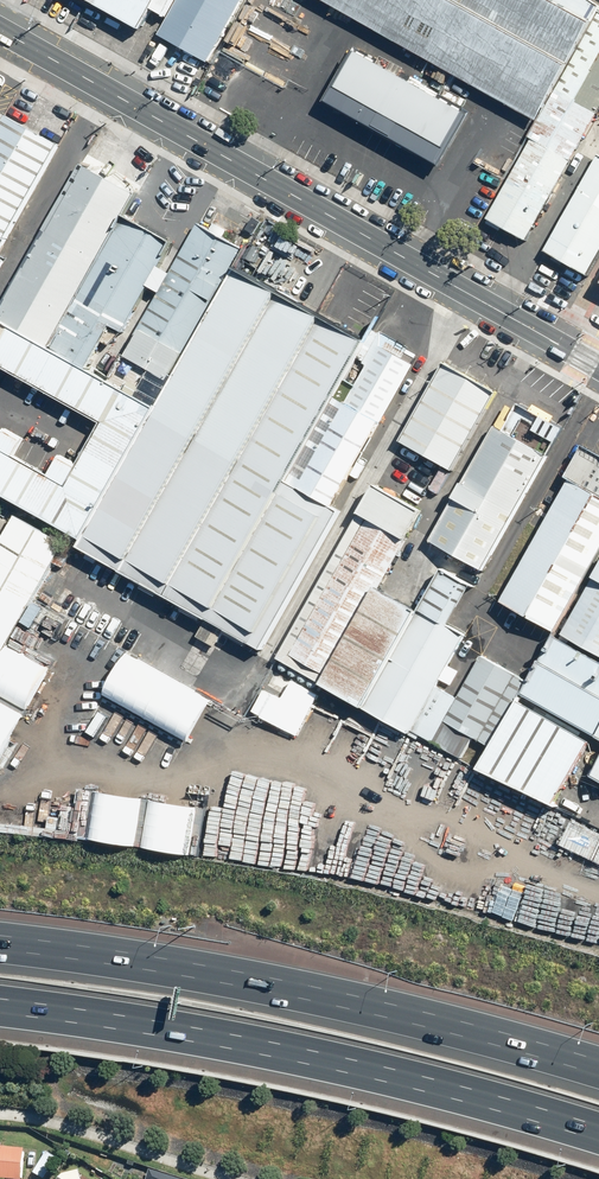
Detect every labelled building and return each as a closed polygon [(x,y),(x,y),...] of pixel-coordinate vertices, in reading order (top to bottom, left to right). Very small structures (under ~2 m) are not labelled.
[(141,30),(153,10),(165,17),(175,0),(86,0),(141,30)] [(159,35),(209,63),(243,0),(178,0),(159,35)] [(539,119),(598,12),(598,10),(598,6),(590,0),(323,0),(539,119)] [(598,12),(539,119),(529,138),(532,139),(487,220),(527,242),(598,111),(598,12)] [(472,111),(355,48),(325,103),(442,166),(472,111)] [(60,146),(7,118),(0,131),(0,257),(60,146)] [(544,253),(589,277),(598,259),(598,155),(544,253)] [(80,161),(0,301),(0,318),(15,327),(50,347),(138,193),(80,161)] [(122,220),(50,347),(89,369),(114,325),(125,331),(172,248),(122,220)] [(172,382),(237,268),(246,252),(198,225),(124,355),(172,382)] [(79,545),(209,619),(288,481),(368,341),(237,268),(172,382),(159,408),(82,539),(79,545)] [(159,408),(89,369),(50,347),(15,327),(0,353),(0,364),(101,421),(65,484),(0,448),(0,493),(82,539),(159,408)] [(415,366),(379,346),(298,487),(334,507),(415,366)] [(445,364),(401,442),(452,471),(497,392),(445,364)] [(429,540),(483,570),(564,428),(520,404),(505,431),(495,425),(429,540)] [(586,446),(498,600),(555,633),(598,555),(598,453),(586,446)] [(341,511),(334,507),(298,487),(288,481),(209,619),(262,649),(341,511)] [(277,659),(325,686),(380,589),(423,514),(376,487),(277,659)] [(16,514),(0,542),(0,659),(66,542),(16,514)] [(560,633),(598,655),(598,565),(560,633)] [(411,734),(413,732),(438,687),(466,637),(449,627),(472,586),(444,570),(420,612),(365,708),(411,734)] [(325,686),(365,708),(420,612),(380,589),(325,686)] [(554,637),(529,682),(521,695),(593,735),(598,739),(598,663),(554,637)] [(491,748),(521,695),(529,682),(482,655),(458,698),(445,721),(475,738),(491,748)] [(475,738),(445,721),(458,698),(438,687),(413,732),(464,759),(475,738)] [(593,735),(521,695),(491,748),(479,770),(553,803),(593,735)] [(589,773),(598,779),(598,755),(589,773)] [(0,1148),(0,1178),(24,1178),(26,1150),(0,1148)] [(32,1171),(43,1178),(44,1178),(58,1160),(46,1151),(32,1171)] [(148,1169),(144,1178),(173,1178),(148,1169)]
